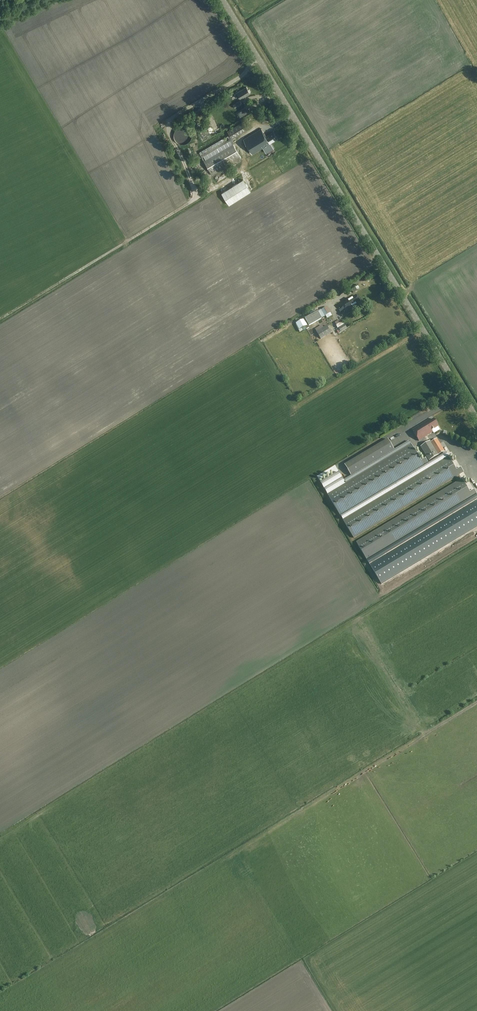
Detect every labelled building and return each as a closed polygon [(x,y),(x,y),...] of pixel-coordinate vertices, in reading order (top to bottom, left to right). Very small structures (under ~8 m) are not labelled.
[(248,90),(246,87),(237,93),(241,100),(245,98),(244,97),(250,93),(250,92),(249,89),(248,90)] [(228,132),(229,134),(199,152),(212,175),(233,163),(234,165),(241,161),(240,159),(241,158),(233,144),(234,143),(232,139),(250,129),(245,122),(228,132)] [(174,133),(174,134),(174,135),(174,136),(174,137),(174,138),(174,139),(175,140),(176,141),(176,142),(177,142),(177,143),(178,143),(179,144),(180,144),(181,144),(183,144),(184,144),(185,144),(186,144),(187,143),(188,143),(189,142),(189,141),(190,141),(191,140),(191,139),(192,138),(192,137),(192,136),(192,135),(192,134),(192,133),(191,132),(191,131),(190,130),(189,129),(188,129),(188,128),(187,127),(186,127),(185,127),(184,127),(183,126),(182,127),(181,127),(180,127),(179,127),(178,128),(177,128),(176,129),(176,130),(175,131),(174,132),(174,133)] [(206,126),(196,131),(204,144),(213,139),(206,126)] [(266,136),(261,129),(244,139),(252,154),(270,143),(270,142),(277,138),(273,132),(266,136)] [(251,191),(243,179),(222,193),(229,205),(251,191)] [(344,303),(349,310),(349,311),(361,304),(356,295),(355,296),(344,303)] [(320,310),(324,316),(331,312),(327,306),(320,310)] [(309,323),(322,319),(318,310),(306,315),(309,323)] [(340,319),(335,322),(338,328),(344,324),(340,319)] [(344,324),(338,327),(341,332),(347,329),(344,324)] [(327,326),(316,332),(321,339),(331,333),(327,326)] [(438,427),(434,419),(427,423),(426,422),(412,430),(417,439),(423,435),(424,438),(433,432),(432,431),(438,427)] [(394,450),(388,439),(345,465),(351,476),(394,450)] [(444,451),(440,445),(435,448),(430,441),(421,447),(429,460),(444,451)] [(340,515),(428,463),(426,459),(421,461),(411,445),(328,495),(340,515)] [(449,457),(343,520),(354,538),(464,472),(461,468),(457,470),(449,457)] [(457,468),(461,465),(457,459),(453,461),(457,468)] [(462,479),(357,542),(367,560),(476,494),(474,490),(470,492),(462,479)] [(476,526),(476,500),(421,534),(370,564),(381,584),(476,526)]
